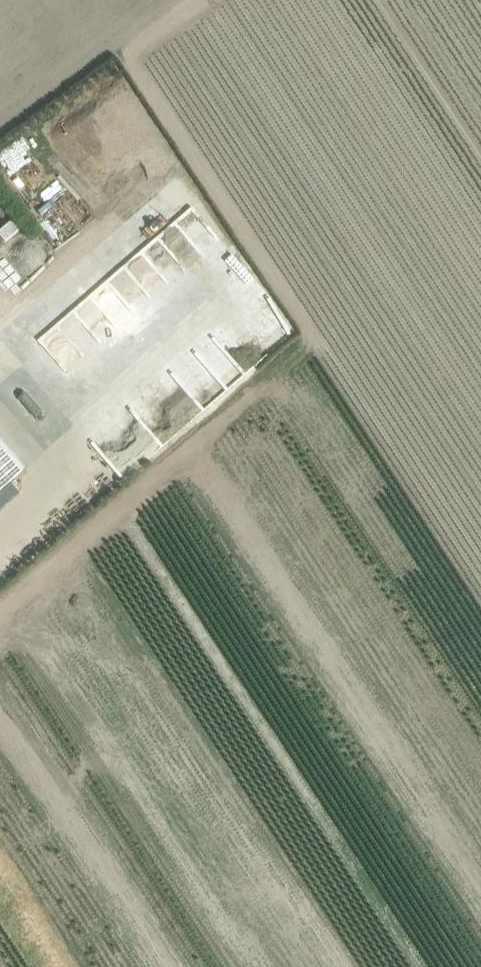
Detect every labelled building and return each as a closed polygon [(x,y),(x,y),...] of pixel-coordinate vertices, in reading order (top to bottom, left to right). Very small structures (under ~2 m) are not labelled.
[(0,230),(0,236),(5,242),(23,226),(15,218),(0,230)] [(24,469),(0,441),(0,490),(24,469)]
